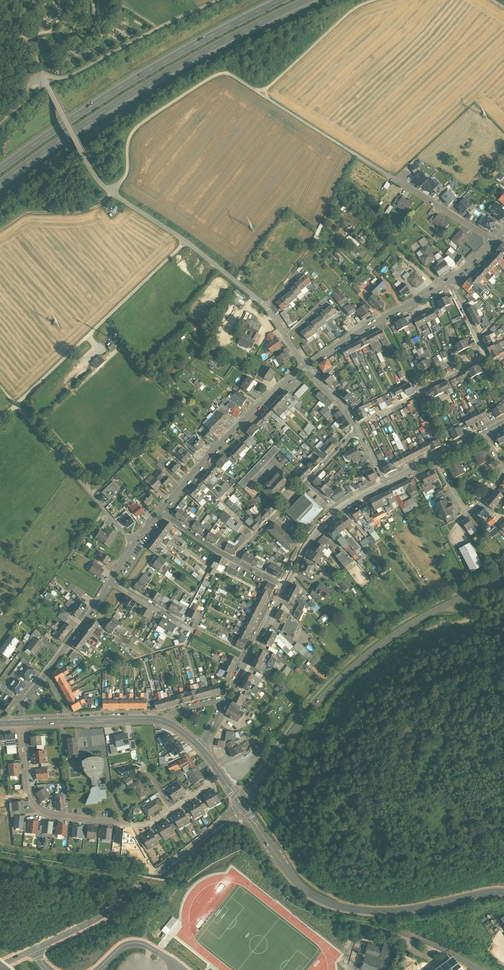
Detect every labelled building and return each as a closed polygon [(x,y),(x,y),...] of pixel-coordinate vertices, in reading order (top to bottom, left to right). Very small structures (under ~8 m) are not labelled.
[(410,166),(412,172),(419,168),(417,163),(410,166)] [(493,168),(489,171),(491,173),(490,175),(491,176),(493,175),(494,176),(497,172),(493,168)] [(423,185),(428,180),(421,173),(413,180),(420,188),(423,185)] [(423,185),(430,195),(434,191),(438,187),(430,178),(428,180),(423,185)] [(440,193),(444,189),(440,184),(438,187),(434,191),(438,195),(440,193)] [(444,189),(440,193),(442,195),(449,189),(447,187),(444,189)] [(442,197),(449,205),(456,199),(449,191),(442,197)] [(398,199),(397,198),(393,205),(396,207),(402,198),(403,196),(400,194),(398,199)] [(402,198),(396,207),(407,213),(413,202),(409,200),(408,202),(402,198)] [(464,200),(456,207),(460,210),(463,213),(466,210),(470,206),(464,200)] [(470,206),(466,210),(470,213),(476,207),(473,204),(470,206)] [(503,215),(503,211),(500,209),(494,205),(489,212),(495,216),(501,219),(503,215)] [(449,225),(438,215),(436,218),(433,221),(438,226),(437,228),(438,229),(439,230),(442,233),(449,225)] [(487,218),(486,217),(484,219),(482,222),(483,222),(481,225),(490,230),(495,223),(487,218)] [(462,230),(452,240),(459,247),(463,242),(464,243),(464,242),(469,236),(462,230)] [(424,237),(418,241),(422,248),(429,243),(424,237)] [(425,254),(420,258),(425,266),(435,259),(427,247),(422,250),(425,254)] [(450,248),(445,254),(449,258),(452,254),(454,252),(450,248)] [(502,256),(496,251),(498,252),(494,256),(499,261),(502,259),(503,257),(502,256)] [(445,261),(439,253),(434,256),(439,265),(434,268),(439,276),(442,274),(443,275),(450,269),(449,267),(445,261)] [(456,259),(452,254),(449,258),(455,263),(458,266),(464,259),(461,256),(460,255),(456,259)] [(499,261),(494,256),(490,260),(496,265),(498,263),(499,261)] [(449,258),(445,261),(449,267),(455,263),(449,258)] [(496,265),(490,260),(487,264),(492,269),(494,267),(496,265)] [(492,269),(487,264),(483,268),(488,273),(490,271),(492,269)] [(399,267),(396,265),(393,269),(395,271),(400,275),(404,271),(399,267)] [(488,273),(483,268),(479,272),(484,277),(488,273)] [(400,275),(395,271),(392,275),(397,279),(400,275)] [(415,272),(407,279),(416,289),(423,282),(415,272)] [(484,277),(479,272),(475,276),(480,281),(482,279),(484,277)] [(305,276),(300,281),(305,288),(311,283),(311,284),(311,283),(305,276)] [(480,281),(475,276),(472,280),(470,279),(477,285),(479,283),(480,281)] [(380,279),(369,290),(374,296),(375,297),(375,296),(387,285),(380,279)] [(477,285),(470,279),(466,283),(471,288),(473,286),(474,287),(475,287),(477,285)] [(300,281),(295,285),(294,284),(294,285),(295,286),(296,286),(301,292),(305,288),(300,281)] [(403,283),(396,289),(403,297),(410,291),(403,283)] [(471,288),(466,283),(462,287),(467,292),(470,290),(471,288)] [(485,289),(479,283),(477,285),(483,291),(485,289)] [(483,291),(477,285),(475,287),(474,287),(473,288),(480,295),(483,291)] [(295,286),(291,290),(291,289),(290,290),(291,291),(292,291),(297,297),(301,293),(302,293),(301,292),(296,286),(295,286)] [(355,286),(352,288),(358,295),(361,292),(355,286)] [(291,291),(287,295),(292,302),(297,298),(298,298),(297,297),(292,291),(291,291)] [(243,300),(246,296),(239,292),(233,302),(237,304),(238,302),(243,305),(245,302),(243,300)] [(287,295),(281,299),(287,307),(290,304),(292,302),(287,295)] [(374,296),(372,298),(370,298),(369,299),(369,301),(377,310),(383,304),(375,296),(375,297),(374,296)] [(447,297),(442,300),(446,307),(451,305),(449,301),(447,297)] [(287,307),(281,300),(277,303),(282,310),(287,307)] [(442,300),(437,302),(439,307),(441,310),(446,307),(442,300)] [(350,305),(343,310),(348,317),(355,312),(350,305)] [(338,314),(332,306),(331,306),(332,306),(326,310),(331,318),(337,314),(338,314)] [(364,306),(357,311),(363,320),(371,315),(364,306)] [(471,307),(467,309),(470,315),(476,311),(474,306),(471,307)] [(326,310),(320,315),(320,314),(320,315),(321,316),(326,322),(331,318),(326,310)] [(435,313),(433,310),(428,313),(432,320),(435,319),(437,317),(435,313)] [(481,319),(476,311),(470,315),(476,327),(481,324),(479,320),(481,319)] [(432,320),(428,313),(423,315),(427,323),(429,321),(432,320)] [(423,315),(418,318),(422,325),(425,324),(427,323),(423,315)] [(321,316),(316,320),(322,327),(327,323),(327,324),(326,322),(321,316)] [(485,316),(482,319),(484,322),(482,324),(485,330),(490,325),(485,316)] [(331,318),(326,322),(327,324),(330,328),(334,332),(337,329),(332,323),(331,324),(331,323),(333,321),(331,318)] [(418,318),(413,320),(417,328),(419,327),(422,325),(418,318)] [(404,319),(399,321),(403,329),(408,326),(407,324),(404,319)] [(293,323),(288,326),(291,329),(298,322),(297,320),(293,323)] [(316,320),(311,324),(311,323),(312,325),(316,331),(317,331),(322,327),(316,320)] [(262,326),(252,321),(250,326),(249,329),(255,332),(258,334),(262,326)] [(399,321),(394,324),(397,329),(398,331),(403,329),(399,321)] [(250,326),(245,323),(240,333),(243,335),(244,336),(249,329),(250,326)] [(312,325),(307,329),(312,336),(317,332),(317,333),(318,332),(317,331),(316,331),(312,325)] [(307,329),(301,333),(307,341),(307,340),(312,336),(307,329)] [(381,330),(376,333),(380,339),(382,338),(385,337),(381,330)] [(376,333),(371,335),(375,342),(377,340),(380,339),(376,333)] [(252,339),(249,336),(247,338),(244,336),(243,335),(239,342),(244,345),(244,346),(245,347),(246,348),(248,348),(248,347),(251,349),(255,341),(251,339),(252,339)] [(371,335),(367,338),(370,344),(375,342),(371,335)] [(489,336),(483,339),(485,344),(492,341),(490,339),(489,336)] [(370,344),(367,338),(362,340),(365,347),(370,344)] [(270,343),(267,345),(272,353),(281,346),(276,339),(270,343)] [(469,345),(466,339),(460,343),(464,350),(472,346),(471,344),(469,345)] [(362,340),(357,343),(360,349),(362,348),(365,347),(362,340)] [(492,341),(485,344),(488,349),(494,346),(493,343),(492,341)] [(360,349),(357,343),(352,345),(355,352),(359,350),(360,349)] [(460,343),(454,346),(457,351),(454,352),(456,354),(464,350),(460,343)] [(352,345),(347,348),(350,354),(352,353),(355,352),(352,345)] [(494,346),(488,349),(490,354),(496,351),(495,349),(494,346)] [(347,348),(342,351),(345,357),(349,355),(350,354),(347,348)] [(368,352),(374,363),(379,360),(376,354),(374,355),(371,351),(368,352)] [(496,351),(490,354),(493,359),(499,356),(498,353),(496,351)] [(280,356),(276,358),(276,359),(280,365),(289,359),(285,352),(280,356)] [(99,357),(91,364),(96,369),(104,361),(99,357)] [(327,360),(319,365),(323,372),(329,369),(331,367),(327,360)] [(427,360),(422,362),(425,370),(431,367),(427,360)] [(422,362),(416,365),(420,373),(425,370),(422,362)] [(481,364),(473,368),(477,376),(483,373),(480,368),(482,367),(483,367),(481,364)] [(267,368),(264,371),(263,370),(260,375),(265,379),(269,381),(275,372),(266,366),(265,367),(267,368)] [(473,368),(465,372),(466,375),(468,374),(471,379),(477,376),(473,368)] [(402,370),(397,373),(400,379),(405,377),(402,370)] [(260,375),(258,373),(255,377),(263,383),(265,379),(260,375)] [(327,373),(325,375),(321,378),(326,382),(331,377),(329,375),(327,373)] [(249,377),(241,387),(249,393),(251,389),(252,390),(252,389),(251,389),(254,386),(255,387),(258,383),(249,377)] [(335,381),(331,377),(326,382),(330,386),(332,384),(335,381)] [(201,381),(200,383),(197,380),(194,383),(203,390),(207,385),(201,381)] [(447,381),(436,387),(440,395),(447,391),(451,389),(447,381)] [(409,383),(393,391),(395,397),(398,395),(405,392),(411,389),(409,383)] [(304,384),(295,394),(299,398),(308,388),(304,384)] [(436,387),(425,393),(430,403),(433,402),(432,400),(431,399),(440,395),(436,387)] [(411,389),(405,392),(407,397),(414,394),(411,389)] [(349,395),(344,390),(342,393),(340,396),(344,400),(349,395)] [(286,391),(282,395),(287,400),(289,398),(291,396),(286,391)] [(318,394),(316,397),(320,401),(320,400),(325,395),(321,391),(318,394)] [(232,399),(231,399),(236,403),(242,406),(247,399),(237,392),(234,396),(232,399)] [(405,392),(398,395),(400,401),(407,397),(405,392)] [(287,400),(282,395),(278,399),(283,404),(287,400)] [(333,403),(325,395),(320,400),(320,401),(326,406),(328,408),(333,403)] [(353,399),(349,395),(344,400),(348,404),(353,399)] [(382,397),(370,403),(372,405),(376,403),(378,405),(384,402),(382,397)] [(283,404),(278,399),(274,403),(279,408),(283,404)] [(353,399),(348,404),(352,407),(355,405),(357,402),(353,399)] [(287,400),(283,404),(288,408),(292,404),(287,400)] [(227,405),(223,402),(220,406),(224,410),(228,413),(229,412),(231,409),(227,405)] [(384,402),(379,405),(382,410),(387,407),(384,402)] [(279,408),(274,403),(270,407),(276,412),(279,408)] [(283,404),(279,408),(284,412),(288,408),(283,404)] [(413,404),(408,407),(413,416),(417,414),(413,404)] [(235,407),(233,406),(231,409),(229,412),(237,417),(241,411),(236,407),(235,407)] [(326,406),(320,412),(324,416),(328,412),(330,410),(328,408),(326,406)] [(220,408),(219,407),(212,414),(215,417),(223,424),(228,419),(225,416),(218,410),(220,408)] [(220,408),(218,410),(225,416),(227,414),(220,408)] [(279,408),(276,412),(280,416),(284,412),(279,408)] [(360,408),(354,411),(357,416),(363,413),(362,411),(360,408)] [(492,411),(493,413),(496,418),(501,415),(497,408),(492,411)] [(274,413),(269,409),(265,413),(270,418),(271,416),(274,413)] [(483,409),(478,412),(482,419),(487,416),(486,414),(483,409)] [(340,411),(334,415),(337,420),(343,416),(340,411)] [(476,413),(473,414),(477,422),(482,419),(478,412),(476,413)] [(270,418),(265,413),(261,417),(264,419),(266,422),(270,418)] [(363,413),(357,416),(359,422),(365,418),(364,416),(363,413)] [(471,415),(469,417),(472,424),(477,422),(473,414),(471,415)] [(343,416),(337,420),(340,424),(342,424),(343,422),(346,420),(343,416)] [(223,424),(215,417),(211,422),(218,429),(223,424)] [(466,418),(463,419),(466,424),(467,427),(472,424),(469,417),(466,418)] [(218,429),(211,422),(206,427),(208,428),(214,434),(218,429)] [(256,427),(254,424),(250,428),(255,433),(259,429),(256,427)] [(460,427),(455,430),(459,437),(463,435),(461,430),(460,427)] [(208,429),(203,435),(203,434),(202,435),(208,440),(214,434),(208,428),(208,429)] [(255,433),(250,428),(246,433),(248,435),(251,438),(255,433)] [(455,430),(450,432),(453,440),(459,437),(455,430)] [(503,432),(500,433),(501,433),(495,436),(500,444),(503,442),(503,432)] [(441,446),(435,435),(432,436),(435,442),(432,443),(436,449),(441,446)] [(339,443),(332,437),(329,441),(330,442),(336,447),(339,443)] [(197,438),(189,447),(193,451),(196,453),(204,444),(197,438)] [(399,439),(395,441),(400,451),(402,450),(405,455),(407,453),(399,439)] [(430,444),(428,439),(425,440),(427,443),(428,445),(430,450),(431,452),(436,449),(432,443),(430,444)] [(244,445),(241,442),(237,446),(243,451),(246,447),(244,445)] [(336,447),(330,442),(326,446),(332,451),(336,447)] [(320,451),(321,452),(322,450),(326,446),(323,443),(318,449),(320,451)] [(427,443),(422,446),(425,452),(430,450),(428,445),(427,443)] [(282,445),(279,448),(293,463),(296,461),(290,454),(282,445)] [(237,446),(230,454),(233,457),(237,461),(240,457),(239,455),(243,451),(237,446)] [(274,446),(238,484),(243,489),(279,451),(274,446)] [(332,451),(326,446),(322,450),(328,455),(332,451)] [(419,447),(417,448),(420,455),(425,452),(422,446),(419,447)] [(191,457),(181,448),(175,454),(181,460),(185,463),(191,457)] [(356,448),(346,453),(349,460),(352,459),(359,455),(356,448)] [(414,450),(412,451),(415,457),(420,455),(417,448),(414,450)] [(484,450),(474,455),(477,461),(487,456),(484,450)] [(324,459),(326,457),(321,452),(320,451),(318,453),(324,459)] [(409,452),(407,453),(410,460),(415,457),(412,451),(409,452)] [(376,456),(379,461),(385,459),(382,453),(376,456)] [(405,455),(402,456),(405,462),(410,460),(407,453),(405,455)] [(226,458),(224,456),(220,460),(225,465),(229,461),(226,458)] [(323,460),(318,456),(315,458),(314,460),(319,464),(323,460)] [(399,457),(397,458),(400,465),(405,462),(402,456),(399,457)] [(487,456),(477,461),(480,466),(490,461),(487,456)] [(395,460),(392,461),(396,467),(400,465),(397,458),(395,460)] [(225,465),(220,460),(216,464),(219,467),(221,469),(225,465)] [(319,464),(314,460),(312,461),(310,464),(315,468),(319,464)] [(173,461),(168,467),(175,473),(180,467),(173,461)] [(383,461),(380,463),(386,475),(391,472),(388,466),(386,467),(383,461)] [(392,461),(389,462),(387,464),(388,466),(391,472),(397,469),(396,467),(392,461)] [(165,468),(159,462),(156,465),(163,471),(165,468)] [(335,468),(342,475),(347,470),(339,463),(335,468)] [(459,463),(449,468),(452,473),(462,468),(459,463)] [(315,468),(310,464),(308,466),(306,468),(311,472),(315,468)] [(311,472),(306,468),(304,470),(302,472),(307,477),(311,472)] [(462,468),(452,473),(454,479),(464,474),(462,468)] [(368,471),(366,472),(368,477),(375,474),(372,469),(368,471)] [(159,470),(153,476),(162,483),(166,487),(172,481),(167,476),(164,479),(161,476),(163,474),(159,470)] [(283,470),(263,490),(274,501),(294,480),(283,470)] [(429,474),(422,477),(424,483),(422,484),(424,489),(426,492),(433,488),(430,482),(437,478),(433,471),(429,473),(429,474)] [(209,472),(205,476),(210,481),(214,476),(212,474),(209,472)] [(302,472),(299,475),(298,475),(296,477),(296,478),(301,483),(307,477),(302,472)] [(375,474),(368,477),(369,479),(371,482),(377,479),(375,474)] [(210,481),(205,476),(201,480),(206,485),(209,482),(210,481)] [(154,477),(148,484),(151,487),(152,488),(157,491),(159,488),(158,487),(162,483),(154,477)] [(320,479),(318,477),(313,482),(317,486),(322,481),(320,479)] [(416,491),(410,480),(404,483),(406,488),(407,487),(410,494),(416,491)] [(221,486),(227,492),(232,487),(226,481),(221,486)] [(322,481),(317,486),(321,490),(326,485),(324,483),(322,481)] [(113,482),(102,492),(109,500),(112,498),(115,494),(114,493),(119,488),(113,482)] [(404,483),(391,489),(391,490),(393,494),(401,507),(404,506),(398,495),(404,492),(406,488),(404,483)] [(199,488),(196,485),(192,489),(198,494),(202,490),(199,488)] [(326,485),(321,490),(325,494),(330,489),(328,487),(326,485)] [(340,488),(334,492),(334,493),(331,496),(336,501),(345,495),(340,488)] [(198,494),(192,489),(188,494),(193,498),(198,494)] [(330,489),(325,494),(329,498),(331,496),(334,493),(334,492),(330,489)] [(391,490),(379,496),(381,500),(387,497),(393,494),(391,490)] [(496,491),(485,504),(492,510),(503,497),(496,491)] [(239,499),(241,497),(237,492),(226,502),(235,512),(239,508),(239,507),(242,503),(239,499)] [(149,494),(142,500),(147,505),(154,499),(149,494)] [(202,499),(198,494),(193,498),(199,503),(202,499)] [(393,494),(387,497),(390,504),(396,501),(395,498),(395,497),(393,494)] [(442,494),(437,497),(440,503),(445,500),(442,494)] [(304,495),(286,513),(295,522),(313,504),(311,503),(304,495)] [(379,496),(370,500),(374,508),(380,505),(383,504),(381,500),(379,496)] [(448,505),(445,500),(440,503),(437,504),(441,511),(439,512),(438,514),(441,520),(442,520),(445,519),(446,519),(445,517),(452,514),(450,511),(453,509),(451,504),(448,505)] [(185,504),(182,501),(178,506),(183,510),(186,505),(185,504)] [(226,507),(221,502),(219,503),(217,501),(214,504),(222,512),(226,507)] [(271,503),(265,510),(266,510),(271,515),(277,509),(271,503)] [(365,503),(358,508),(363,515),(366,513),(370,511),(365,503)] [(135,507),(132,504),(129,507),(134,512),(136,510),(139,507),(138,505),(137,505),(135,507)] [(316,504),(314,506),(313,504),(295,522),(303,529),(323,509),(320,506),(319,507),(316,504)] [(139,507),(136,510),(134,512),(137,517),(143,512),(140,507),(139,507)] [(492,531),(489,528),(495,523),(482,507),(474,515),(483,526),(487,531),(491,537),(493,536),(495,535),(492,531)] [(358,508),(350,513),(356,522),(360,520),(364,517),(363,515),(358,508)] [(177,514),(175,517),(180,520),(185,513),(180,510),(177,514)] [(263,512),(262,514),(267,519),(271,515),(266,510),(263,512)] [(383,512),(372,517),(373,520),(374,522),(385,516),(384,514),(383,512)] [(185,513),(180,520),(185,524),(187,520),(189,517),(185,513)] [(127,514),(121,520),(128,527),(134,522),(127,514)] [(226,514),(223,519),(222,521),(226,524),(231,518),(226,514)] [(267,519),(262,514),(260,516),(258,518),(263,523),(267,519)] [(452,514),(445,517),(446,519),(445,519),(448,524),(455,521),(452,514)] [(345,516),(340,520),(346,528),(349,532),(352,529),(353,528),(351,525),(352,524),(345,516)] [(360,520),(371,535),(375,532),(371,527),(366,520),(364,517),(360,520)] [(231,518),(226,524),(230,528),(233,525),(235,522),(231,518)] [(256,520),(254,522),(259,527),(263,523),(258,518),(256,520)] [(473,525),(468,518),(461,523),(466,530),(473,525)] [(374,522),(373,520),(370,521),(369,519),(366,520),(371,527),(375,525),(374,522)] [(346,528),(340,520),(333,526),(340,533),(344,530),(346,528)] [(167,521),(163,525),(170,531),(172,528),(173,526),(167,521)] [(194,525),(191,528),(196,531),(201,524),(196,521),(194,525)] [(259,527),(254,522),(252,524),(250,526),(255,531),(259,527)] [(234,529),(238,532),(243,526),(239,523),(236,527),(234,529)] [(290,538),(274,523),(267,530),(267,531),(268,530),(276,537),(275,538),(276,538),(284,545),(290,538)] [(201,524),(196,531),(201,535),(203,531),(205,528),(206,528),(204,526),(201,524)] [(170,531),(163,525),(160,530),(167,535),(168,533),(170,531)] [(473,525),(466,530),(470,536),(473,534),(472,534),(476,531),(473,525)] [(333,526),(327,533),(334,541),(336,539),(341,535),(340,533),(333,526)] [(483,526),(477,531),(481,536),(487,531),(483,526)] [(104,534),(99,541),(108,547),(116,536),(106,530),(104,534)] [(160,530),(156,534),(163,539),(165,537),(167,535),(160,530)] [(350,538),(344,530),(340,533),(341,535),(345,540),(346,541),(350,538)] [(212,534),(210,532),(206,538),(211,542),(215,536),(212,534)] [(380,538),(375,532),(371,535),(371,536),(375,541),(380,538)] [(163,539),(156,534),(153,539),(160,544),(161,542),(163,539)] [(345,540),(341,535),(336,539),(340,544),(345,540)] [(220,539),(215,536),(211,542),(215,545),(220,539)] [(222,536),(220,539),(215,545),(220,548),(226,539),(222,536)] [(375,541),(371,536),(367,539),(370,542),(372,546),(374,545),(377,543),(375,541)] [(244,537),(235,547),(238,549),(247,540),(244,537)] [(284,545),(283,546),(290,552),(292,549),(293,550),(296,547),(295,547),(297,545),(290,538),(284,545)] [(359,549),(350,538),(346,541),(349,545),(355,552),(357,551),(359,549)] [(160,544),(153,539),(150,543),(156,548),(158,546),(160,544)] [(230,541),(226,539),(220,548),(225,550),(228,544),(230,541)] [(156,548),(150,543),(146,548),(153,553),(154,551),(156,548)] [(324,549),(325,549),(318,543),(312,550),(322,557),(324,555),(327,551),(324,549)] [(228,544),(225,550),(229,553),(233,546),(228,544)] [(170,555),(172,553),(162,545),(160,547),(164,550),(162,551),(166,554),(167,553),(170,555)] [(355,552),(349,545),(345,548),(355,560),(357,559),(359,557),(356,554),(355,552)] [(474,555),(472,550),(473,549),(472,547),(470,547),(469,545),(461,549),(463,552),(461,552),(463,555),(464,554),(467,559),(465,560),(467,562),(468,562),(473,571),(481,567),(476,558),(477,557),(476,555),(474,555)] [(235,547),(233,546),(229,553),(235,556),(238,549),(235,547)] [(322,557),(312,550),(307,558),(310,560),(310,559),(313,561),(314,561),(319,565),(321,562),(321,563),(324,558),(322,557)] [(351,563),(341,552),(335,557),(345,568),(351,563)] [(202,563),(208,566),(212,559),(199,553),(198,556),(204,559),(202,563)] [(102,554),(97,561),(106,566),(111,559),(102,554)] [(255,558),(250,555),(248,558),(246,562),(251,564),(255,558)] [(218,556),(215,562),(217,564),(220,565),(223,559),(218,556)] [(159,557),(156,562),(163,567),(164,565),(166,563),(159,557)] [(260,561),(255,558),(251,564),(257,567),(260,561)] [(228,561),(223,559),(220,565),(222,566),(225,567),(228,561)] [(315,566),(305,561),(300,570),(298,573),(299,574),(301,575),(302,575),(309,579),(311,574),(312,575),(313,572),(312,572),(315,566)] [(163,567),(156,562),(152,567),(159,572),(161,569),(163,567)] [(283,569),(272,564),(269,568),(267,572),(278,577),(283,569)] [(100,569),(93,565),(92,567),(89,572),(93,574),(93,575),(95,576),(98,578),(102,571),(100,569)] [(200,581),(203,577),(195,571),(192,575),(200,581)] [(139,582),(144,585),(149,577),(145,574),(139,582)] [(345,580),(340,585),(345,590),(350,586),(345,580)] [(139,581),(134,588),(138,592),(139,592),(141,588),(144,585),(139,582),(139,581)] [(276,586),(268,582),(267,585),(266,587),(273,591),(276,586)] [(301,588),(293,584),(289,592),(298,597),(299,595),(298,595),(300,591),(301,588)] [(327,588),(320,584),(317,591),(315,594),(318,595),(320,597),(321,596),(325,598),(327,593),(327,592),(329,588),(327,587),(327,588)] [(79,589),(76,587),(72,593),(73,594),(80,599),(85,592),(80,589),(79,589)] [(273,591),(266,587),(263,592),(268,595),(269,595),(270,596),(273,591)] [(158,594),(152,590),(149,595),(147,594),(146,596),(154,601),(158,594)] [(263,592),(261,591),(260,594),(259,596),(266,600),(269,595),(268,595),(263,592)] [(298,597),(289,592),(285,600),(293,604),(295,602),(294,602),(295,600),(297,601),(299,604),(296,612),(298,613),(297,614),(302,617),(304,613),(302,612),(304,607),(305,608),(305,607),(304,607),(305,606),(305,605),(302,602),(298,597)] [(47,593),(44,596),(49,601),(52,597),(47,593)] [(80,599),(73,594),(68,600),(75,606),(79,601),(80,599)] [(164,597),(158,594),(154,601),(161,606),(163,603),(161,602),(164,597)] [(128,596),(123,603),(127,607),(130,603),(132,600),(128,596)] [(266,600),(259,596),(258,598),(256,601),(264,605),(266,600)] [(309,602),(313,607),(318,604),(314,598),(309,602)] [(79,601),(75,606),(82,611),(86,606),(79,601)] [(264,605),(256,601),(255,604),(254,606),(261,610),(264,605)] [(169,610),(168,610),(173,613),(178,606),(173,603),(171,607),(169,610)] [(280,610),(289,614),(290,611),(283,604),(280,610)] [(148,610),(140,605),(139,607),(141,609),(138,614),(144,617),(148,610)] [(82,611),(75,606),(70,612),(77,618),(82,611)] [(178,606),(173,613),(178,616),(180,613),(183,609),(178,606)] [(261,610),(254,606),(253,607),(251,611),(259,615),(261,610)] [(191,610),(187,617),(192,619),(196,612),(193,611),(191,609),(191,610)] [(118,610),(114,616),(118,620),(123,613),(118,610)] [(156,615),(148,610),(144,617),(150,621),(153,616),(155,617),(156,615)] [(289,614),(280,610),(275,619),(281,622),(280,623),(283,625),(283,623),(285,624),(288,619),(286,618),(289,614)] [(259,615),(251,611),(250,614),(249,616),(256,620),(259,615)] [(69,618),(61,612),(58,617),(65,623),(69,618)] [(196,612),(192,619),(197,622),(201,615),(198,613),(196,612)] [(320,624),(329,617),(326,614),(317,620),(320,624)] [(256,620),(249,616),(248,618),(246,621),(254,625),(256,620)] [(289,617),(288,619),(285,624),(282,631),(288,634),(287,636),(293,639),(296,635),(294,634),(299,625),(291,621),(293,619),(289,617)] [(99,624),(92,619),(88,624),(95,629),(97,626),(99,624)] [(168,622),(163,619),(161,623),(159,626),(164,629),(168,622)] [(119,625),(112,620),(108,625),(115,630),(117,628),(119,625)] [(254,625),(246,621),(245,623),(244,626),(251,630),(254,625)] [(173,625),(168,622),(164,629),(169,632),(173,625)] [(65,623),(60,629),(67,634),(72,628),(65,623)] [(95,629),(88,624),(85,628),(92,633),(94,631),(95,629)] [(177,627),(173,624),(173,625),(169,632),(173,634),(174,632),(177,627)] [(108,625),(105,629),(112,634),(113,632),(115,630),(108,625)] [(251,630),(244,626),(242,628),(241,631),(249,634),(251,630)] [(92,633),(85,628),(82,633),(88,638),(90,636),(92,633)] [(40,633),(35,629),(31,635),(35,637),(37,638),(40,633)] [(67,634),(60,629),(55,636),(61,641),(67,634)] [(274,632),(270,629),(266,637),(274,642),(275,639),(277,639),(278,636),(277,636),(277,635),(273,633),(274,632)] [(249,634),(241,631),(240,633),(239,636),(240,637),(240,636),(246,639),(249,634)] [(88,638),(82,633),(78,637),(85,642),(87,640),(88,638)] [(182,635),(179,640),(185,643),(188,638),(182,635)] [(10,636),(0,649),(0,653),(7,658),(10,654),(9,653),(18,642),(10,636)] [(246,639),(240,636),(240,637),(239,638),(238,641),(245,645),(248,640),(246,639)] [(35,637),(27,649),(34,654),(42,643),(37,638),(35,637)] [(85,642),(78,637),(75,641),(82,647),(83,645),(85,642)] [(274,642),(266,637),(263,644),(270,647),(271,648),(273,644),(278,646),(278,645),(278,644),(278,643),(274,642)] [(314,637),(309,640),(314,649),(319,646),(314,637)] [(283,644),(279,640),(277,639),(275,639),(274,642),(278,643),(278,644),(278,645),(282,649),(285,646),(285,645),(284,644),(283,644)] [(82,647),(75,641),(72,646),(78,651),(80,649),(82,647)] [(245,645),(238,641),(236,644),(235,646),(243,650),(245,645)] [(294,648),(288,642),(285,645),(285,646),(282,649),(288,655),(294,648)] [(278,651),(271,648),(270,647),(268,650),(273,652),(276,655),(278,651)] [(294,648),(288,655),(291,658),(298,652),(294,648)] [(267,653),(260,649),(255,658),(263,662),(264,659),(267,653)] [(324,676),(313,666),(321,658),(316,653),(306,663),(321,678),(324,676)] [(238,659),(231,655),(229,658),(228,661),(236,664),(238,659)] [(281,662),(271,657),(269,661),(267,664),(270,666),(273,667),(277,669),(281,662)] [(263,662),(255,658),(251,666),(260,671),(264,663),(263,662)] [(31,665),(23,659),(20,662),(23,664),(28,668),(31,665)] [(236,664),(228,661),(227,663),(226,665),(233,669),(236,664)] [(267,664),(264,663),(260,671),(263,673),(265,670),(268,671),(270,666),(267,664)] [(17,673),(21,676),(28,681),(35,673),(28,668),(23,664),(17,673)] [(233,669),(226,665),(223,671),(226,672),(230,674),(233,669)] [(58,669),(51,673),(54,678),(61,674),(60,671),(58,669)] [(21,676),(17,673),(14,670),(12,673),(19,678),(21,676)] [(255,676),(248,672),(244,680),(251,683),(255,676)] [(61,674),(54,678),(57,683),(64,679),(61,674)] [(261,679),(255,676),(251,683),(252,683),(258,687),(262,679),(261,679)] [(17,681),(15,679),(14,679),(14,681),(12,681),(11,682),(10,683),(10,684),(10,685),(9,687),(15,692),(18,694),(24,686),(17,681)] [(64,679),(57,683),(59,687),(67,683),(65,681),(64,679)] [(251,683),(244,680),(240,687),(248,691),(252,683),(251,683)] [(67,683),(59,687),(62,692),(69,688),(68,685),(67,683)] [(9,687),(7,686),(5,688),(13,694),(15,692),(9,687)] [(69,688),(62,692),(65,697),(72,693),(70,690),(69,688)] [(266,692),(262,696),(269,703),(273,699),(266,692)] [(72,693),(65,697),(67,702),(75,698),(72,693)] [(246,697),(237,693),(233,702),(241,706),(246,697)] [(10,697),(1,708),(8,713),(16,702),(10,697)] [(262,697),(260,700),(267,705),(269,703),(262,697)] [(75,698),(67,702),(70,707),(78,702),(76,700),(75,698)] [(78,702),(70,707),(73,712),(80,707),(79,705),(78,702)] [(241,706),(233,702),(227,713),(227,715),(230,716),(230,717),(232,718),(233,720),(237,722),(240,717),(241,718),(243,713),(240,711),(242,707),(241,706)] [(236,733),(226,731),(223,746),(225,747),(227,746),(226,744),(233,741),(239,738),(235,737),(236,733)] [(128,734),(121,736),(123,746),(130,745),(129,742),(128,734)] [(169,747),(176,743),(170,734),(161,740),(167,749),(169,747)] [(14,735),(2,736),(3,746),(6,746),(15,745),(14,735)] [(116,747),(123,746),(121,736),(114,737),(116,744),(116,747)] [(244,736),(239,738),(240,741),(243,747),(245,746),(249,744),(246,740),(244,736)] [(40,737),(31,738),(32,746),(36,746),(41,745),(40,737)] [(76,738),(67,739),(68,751),(77,750),(76,738)] [(176,743),(169,747),(175,756),(185,750),(179,741),(176,743)] [(233,741),(226,744),(227,746),(230,751),(236,747),(235,743),(233,741)] [(15,745),(6,746),(7,754),(16,753),(15,745)] [(240,747),(237,748),(236,747),(230,751),(233,757),(243,752),(240,747)] [(44,751),(32,752),(34,764),(45,763),(44,751)] [(187,754),(182,757),(185,760),(178,763),(181,769),(182,768),(186,774),(187,773),(196,767),(189,757),(187,754)] [(89,758),(89,759),(85,760),(82,762),(82,767),(84,772),(87,776),(91,779),(92,787),(92,788),(97,787),(97,785),(96,781),(97,781),(99,779),(100,777),(101,775),(102,772),(101,772),(101,770),(102,767),(102,766),(102,764),(102,761),(102,760),(98,759),(98,758),(94,758),(93,757),(89,758)] [(178,763),(168,768),(170,774),(175,772),(178,770),(181,769),(178,763)] [(15,764),(8,765),(9,775),(18,774),(17,764),(15,764)] [(135,766),(120,769),(121,773),(120,773),(120,774),(121,774),(121,776),(130,774),(136,773),(135,766)] [(200,773),(196,767),(187,773),(191,779),(200,773)] [(42,770),(36,770),(37,779),(40,779),(41,779),(43,779),(43,778),(48,778),(47,769),(42,770)] [(200,773),(191,779),(195,784),(198,782),(203,779),(200,773)] [(139,781),(134,784),(129,787),(133,792),(135,790),(140,798),(143,796),(149,792),(146,788),(144,789),(139,781)] [(97,787),(92,788),(92,787),(90,791),(90,792),(90,793),(88,798),(87,799),(88,799),(85,804),(86,805),(97,803),(97,802),(102,801),(102,799),(106,799),(105,790),(107,790),(104,784),(97,785),(97,787)] [(179,784),(173,788),(179,797),(185,793),(181,787),(179,784)] [(47,791),(44,788),(41,791),(36,793),(42,802),(49,797),(46,792),(47,791)] [(179,797),(173,788),(168,792),(170,795),(174,801),(179,797)] [(217,795),(214,790),(209,793),(215,805),(221,802),(220,800),(217,795)] [(215,805),(209,793),(203,796),(207,802),(210,807),(210,808),(215,805)] [(63,797),(55,798),(56,809),(65,808),(64,802),(63,797)] [(157,799),(152,802),(149,804),(150,805),(144,810),(148,816),(162,807),(157,799)] [(201,805),(199,800),(193,803),(200,815),(205,812),(201,805)] [(23,802),(13,803),(14,811),(16,811),(24,810),(23,802)] [(200,815),(193,803),(188,806),(191,812),(193,817),(194,818),(200,815)] [(185,815),(183,811),(178,814),(184,825),(189,822),(188,820),(185,815)] [(184,825),(178,814),(172,817),(175,822),(178,827),(179,828),(184,825)] [(23,817),(16,817),(15,827),(16,827),(20,827),(22,827),(23,822),(23,817)] [(38,822),(29,821),(28,825),(27,831),(36,832),(37,832),(37,830),(38,822)] [(51,834),(53,822),(44,821),(43,830),(42,833),(51,834)] [(170,825),(168,821),(162,824),(169,836),(174,833),(170,825)] [(63,823),(59,823),(58,826),(58,834),(62,834),(63,835),(65,835),(66,834),(67,832),(66,831),(67,825),(63,825),(63,823)] [(76,825),(75,824),(73,825),(72,836),(80,837),(81,837),(81,831),(82,826),(77,826),(76,825)] [(169,836),(162,824),(157,827),(160,832),(163,838),(163,839),(169,836)] [(92,827),(88,827),(88,830),(87,837),(94,838),(95,833),(96,833),(97,827),(92,826),(92,827)] [(111,829),(103,828),(103,829),(102,838),(102,839),(110,839),(111,829)] [(116,843),(122,844),(123,841),(124,831),(124,829),(117,829),(117,836),(116,843)] [(124,831),(123,841),(135,842),(133,839),(129,832),(124,831)] [(155,835),(153,831),(147,834),(154,846),(159,843),(158,840),(155,835)] [(154,846),(147,834),(142,837),(144,842),(147,847),(148,849),(154,846)] [(166,926),(170,930),(177,921),(173,917),(166,926)] [(361,969),(386,969),(394,946),(384,943),(383,949),(369,945),(361,969)] [(449,960),(436,969),(463,969),(456,965),(449,960)]
